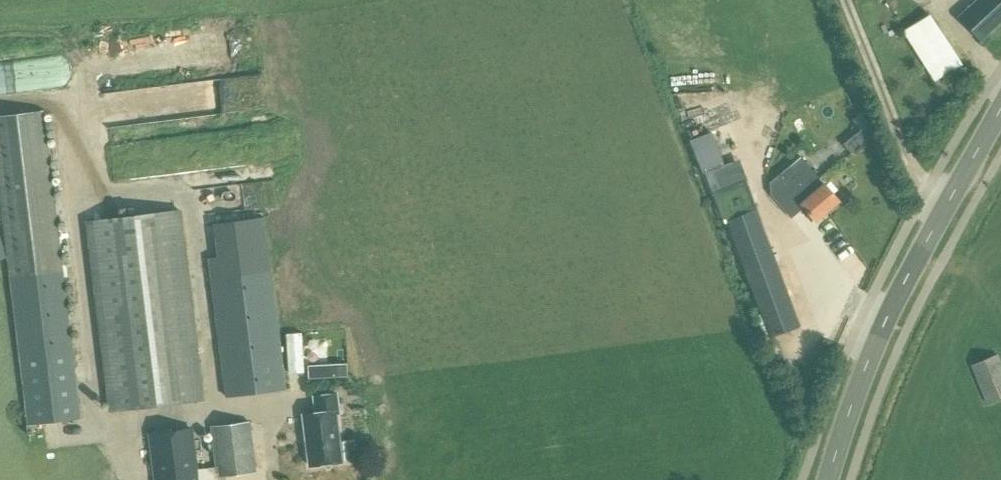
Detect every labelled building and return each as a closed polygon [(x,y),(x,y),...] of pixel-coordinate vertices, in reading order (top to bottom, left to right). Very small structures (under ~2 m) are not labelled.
[(959,18),(981,41),(1000,22),(1000,0),(978,0),(959,18)] [(925,20),(903,28),(911,50),(933,42),(925,20)] [(917,53),(930,72),(948,60),(935,41),(917,53)] [(145,115),(248,108),(246,80),(143,87),(145,115)] [(100,113),(141,112),(140,90),(99,92),(100,113)] [(7,256),(28,425),(80,418),(43,115),(0,121),(0,199),(7,256)] [(840,201),(811,168),(801,157),(772,182),(772,195),(793,219),(805,209),(816,221),(840,201)] [(725,165),(705,172),(723,224),(726,223),(769,339),(801,327),(758,211),(758,210),(757,211),(746,181),(732,186),(725,165)] [(161,409),(199,403),(177,210),(85,221),(109,415),(161,409)] [(286,389),(270,268),(210,276),(226,397),(286,389)] [(970,365),(986,404),(1000,398),(1000,361),(998,354),(970,365)] [(342,461),(336,413),(340,413),(337,394),(313,397),(315,414),(302,416),(309,466),(342,461)] [(218,477),(256,472),(249,423),(211,427),(216,467),(197,470),(192,429),(150,435),(155,479),(219,479),(218,477)]
